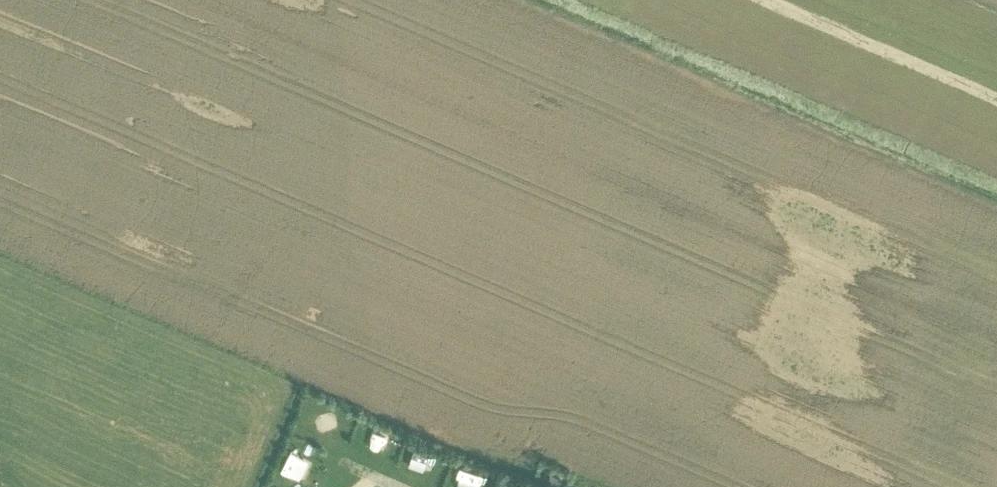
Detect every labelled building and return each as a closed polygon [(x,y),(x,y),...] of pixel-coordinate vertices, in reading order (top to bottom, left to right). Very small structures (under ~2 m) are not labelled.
[(462,484),(469,486),(480,486),(485,475),(468,468),(462,484)] [(552,472),(547,483),(556,486),(560,476),(552,472)]
